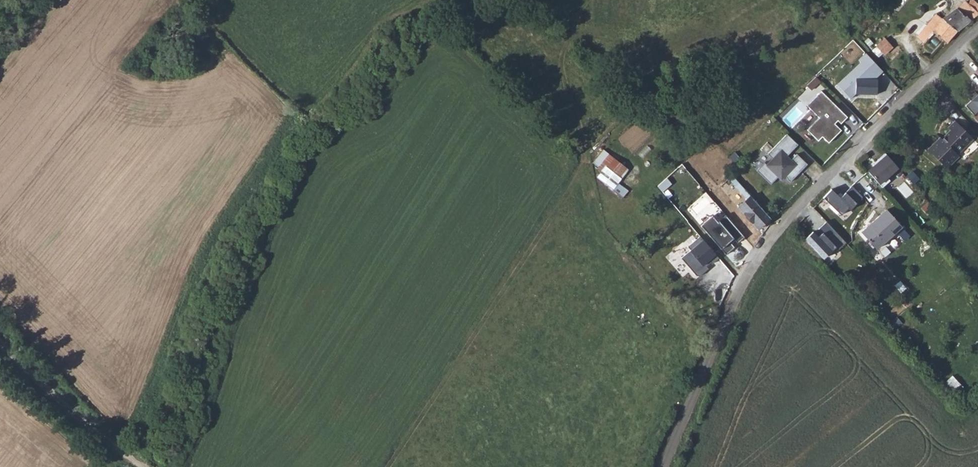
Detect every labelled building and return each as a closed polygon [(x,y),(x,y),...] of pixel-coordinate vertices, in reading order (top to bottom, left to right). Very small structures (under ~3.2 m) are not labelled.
[(943,20),(955,31),(977,13),(971,6),(975,1),(974,0),(965,0),(943,20)] [(926,25),(945,42),(955,31),(943,20),(936,15),(926,25)] [(932,31),(926,25),(915,37),(921,43),(932,31)] [(892,45),(884,37),(876,45),(884,53),(892,45)] [(850,100),(856,94),(877,95),(878,71),(867,59),(838,86),(850,100)] [(840,131),(831,122),(834,119),(839,124),(846,117),(819,91),(805,106),(817,118),(805,130),(816,142),(821,137),(827,144),(840,131)] [(966,105),(975,114),(977,111),(977,94),(966,105)] [(952,149),(955,153),(970,139),(952,120),(943,128),(947,132),(942,137),(952,149)] [(786,157),(797,146),(786,136),(767,156),(772,161),(766,167),(781,181),(784,178),(789,184),(807,166),(796,155),(790,162),(786,157)] [(926,149),(938,162),(952,149),(942,137),(939,140),(938,139),(926,149)] [(593,163),(619,181),(629,166),(603,149),(593,163)] [(955,153),(952,149),(938,162),(943,168),(958,155),(955,153)] [(898,170),(885,156),(868,173),(882,188),(898,170)] [(610,191),(622,200),(630,190),(619,181),(610,191)] [(832,189),(824,198),(841,216),(848,209),(851,212),(863,200),(852,188),(841,198),(832,189)] [(739,212),(758,232),(773,220),(748,197),(736,208),(739,212)] [(869,225),(884,242),(901,227),(886,210),(869,225)] [(717,223),(711,217),(701,226),(725,252),(743,235),(724,215),(717,223)] [(846,243),(826,222),(807,240),(826,262),(846,243)] [(860,233),(875,249),(884,242),(869,225),(860,233)] [(716,258),(698,237),(687,247),(691,250),(681,257),(697,277),(716,258)] [(946,382),(960,396),(967,389),(953,375),(946,382)]
